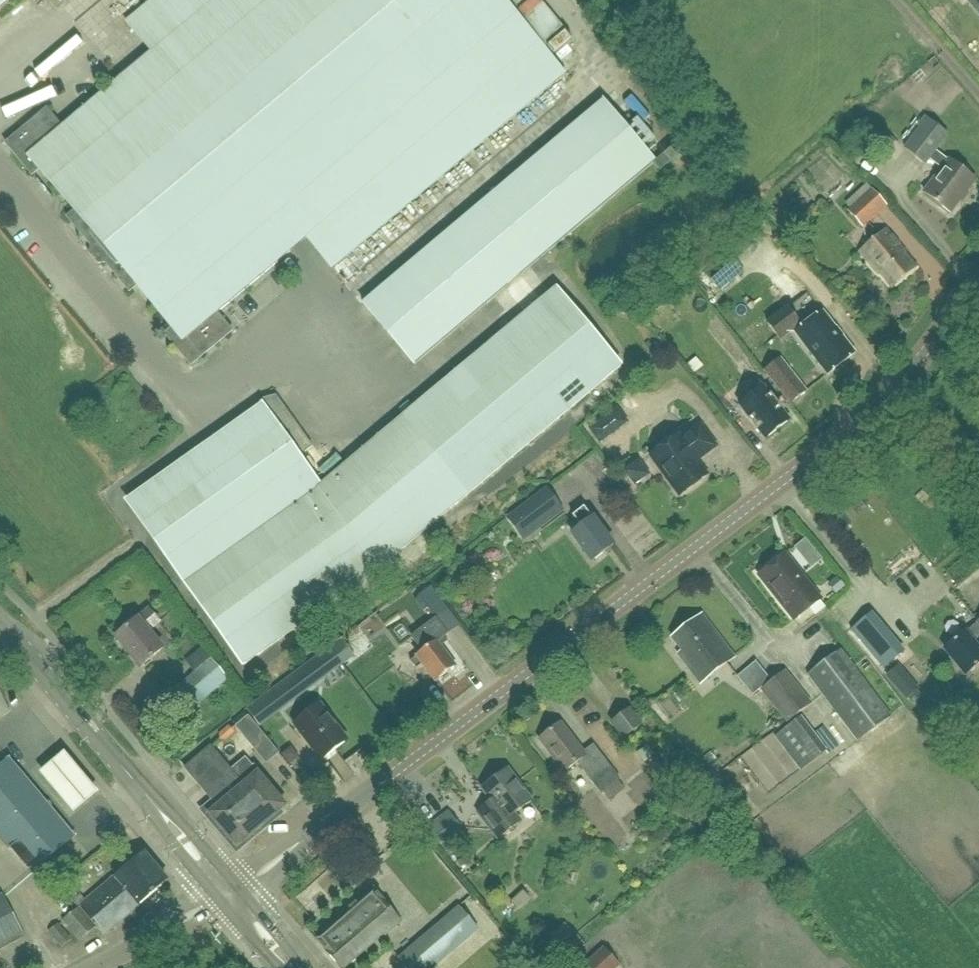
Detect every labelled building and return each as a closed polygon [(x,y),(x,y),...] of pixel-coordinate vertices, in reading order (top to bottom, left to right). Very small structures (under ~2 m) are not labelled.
[(46,110),(5,143),(31,175),(40,167),(75,210),(67,217),(129,291),(137,284),(173,327),(164,334),(190,365),(231,331),(216,313),(307,237),(332,268),(565,74),(503,0),(151,0),(126,21),(152,52),(61,127),(46,110)] [(32,28),(58,7),(52,0),(43,0),(23,16),(32,28)] [(518,2),(545,35),(562,22),(545,0),(520,0),(518,2)] [(20,42),(23,27),(10,25),(7,39),(20,42)] [(603,102),(362,303),(413,365),(653,162),(603,102)] [(950,213),(975,180),(948,160),(947,161),(935,152),(948,135),(927,119),(904,148),(925,164),(928,160),(941,169),(923,193),(950,213)] [(862,229),(887,206),(868,185),(847,205),(851,208),(846,212),(862,229)] [(890,287),(915,267),(903,252),(904,251),(886,229),(859,251),(877,273),(878,272),(890,287)] [(729,256),(705,277),(717,291),(742,270),(729,256)] [(246,416),(127,500),(244,665),(376,571),(619,366),(555,289),(319,488),(297,457),(311,447),(282,406),(280,407),(276,400),(264,404),(261,406),(260,404),(245,415),(246,416)] [(781,340),(801,324),(787,307),(767,323),(781,340)] [(853,354),(821,313),(796,333),(805,344),(803,345),(827,375),(853,354)] [(790,402),(806,389),(781,358),(764,371),(784,396),(790,402)] [(782,409),(788,404),(783,397),(776,402),(765,388),(740,408),(746,415),(765,438),(790,418),(782,409)] [(628,415),(597,430),(606,448),(637,432),(628,415)] [(699,426),(680,441),(678,437),(650,457),(679,496),(707,476),(696,461),(715,447),(699,426)] [(628,468),(637,482),(651,472),(642,459),(628,468)] [(539,527),(561,510),(547,491),(524,507),(508,519),(523,539),(539,527)] [(591,561),(612,546),(593,518),(592,519),(584,508),(572,516),(580,527),(571,534),(591,561)] [(978,529),(978,526),(971,516),(961,524),(970,536),(978,529)] [(820,600),(785,555),(774,564),(769,562),(762,568),(763,573),(758,576),(794,621),(820,600)] [(159,623),(149,611),(138,620),(137,619),(115,638),(141,668),(163,650),(148,632),(159,623)] [(871,613),(851,630),(883,669),(904,652),(871,613)] [(678,655),(700,684),(733,659),(701,616),(672,638),(682,652),(678,655)] [(447,635),(435,620),(411,638),(422,652),(410,662),(416,670),(422,665),(435,682),(455,668),(436,643),(447,635)] [(978,622),(977,623),(965,633),(944,649),(966,676),(978,666),(978,624),(978,622)] [(889,716),(839,648),(807,671),(856,740),(889,716)] [(210,660),(191,675),(209,697),(228,681),(210,660)] [(787,721),(809,703),(784,672),(768,685),(752,665),(739,675),(754,696),(761,690),(787,721)] [(299,670),(274,688),(287,705),(311,686),(299,670)] [(321,760),(346,741),(320,706),(294,725),(321,760)] [(623,738),(639,726),(628,711),(612,723),(623,738)] [(253,749),(266,737),(248,715),(235,726),(253,749)] [(601,793),(618,780),(593,746),(583,753),(561,724),(539,740),(564,773),(578,762),(601,793)] [(643,765),(654,757),(647,746),(636,754),(643,765)] [(210,747),(201,754),(262,826),(285,807),(245,759),(231,771),(210,747)] [(50,764),(38,773),(73,814),(85,804),(98,793),(64,753),(50,764)] [(260,828),(262,826),(201,754),(184,769),(217,808),(209,815),(222,831),(233,843),(240,837),(244,841),(256,831),(260,828)] [(73,837),(9,760),(0,767),(0,836),(30,872),(73,837)] [(481,789),(491,801),(477,812),(496,838),(519,822),(513,814),(530,801),(507,769),(481,789)] [(423,831),(435,847),(460,827),(448,811),(423,831)] [(123,870),(146,898),(166,880),(159,871),(143,852),(123,870)] [(102,887),(125,915),(146,898),(123,870),(102,887)] [(125,915),(102,887),(81,905),(105,932),(125,915)] [(401,922),(373,889),(317,937),(317,942),(338,967),(366,943),(369,947),(379,939),(380,940),(401,922)] [(21,935),(1,896),(0,896),(0,946),(21,935)] [(78,938),(94,926),(79,905),(62,918),(78,938)] [(478,929),(459,906),(398,958),(406,967),(432,967),(478,929)] [(70,940),(57,924),(48,932),(61,947),(70,940)] [(620,966),(603,947),(580,967),(618,967),(620,966)]
